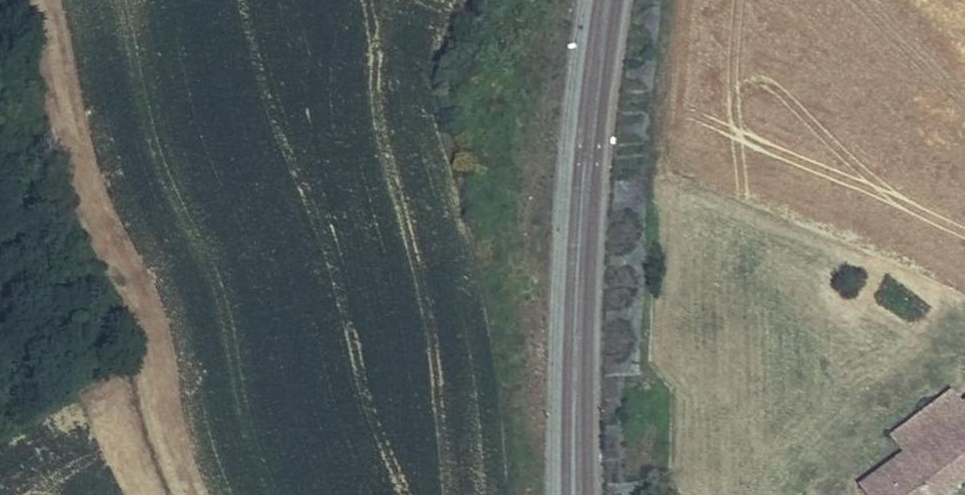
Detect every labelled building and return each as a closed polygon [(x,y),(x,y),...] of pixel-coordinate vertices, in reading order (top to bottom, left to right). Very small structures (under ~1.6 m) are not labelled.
[(959,402),(964,398),(964,365),(943,377),(959,402)] [(864,486),(870,494),(960,494),(964,491),(964,412),(959,402),(890,442),(894,450),(902,445),(909,457),(864,486)]
